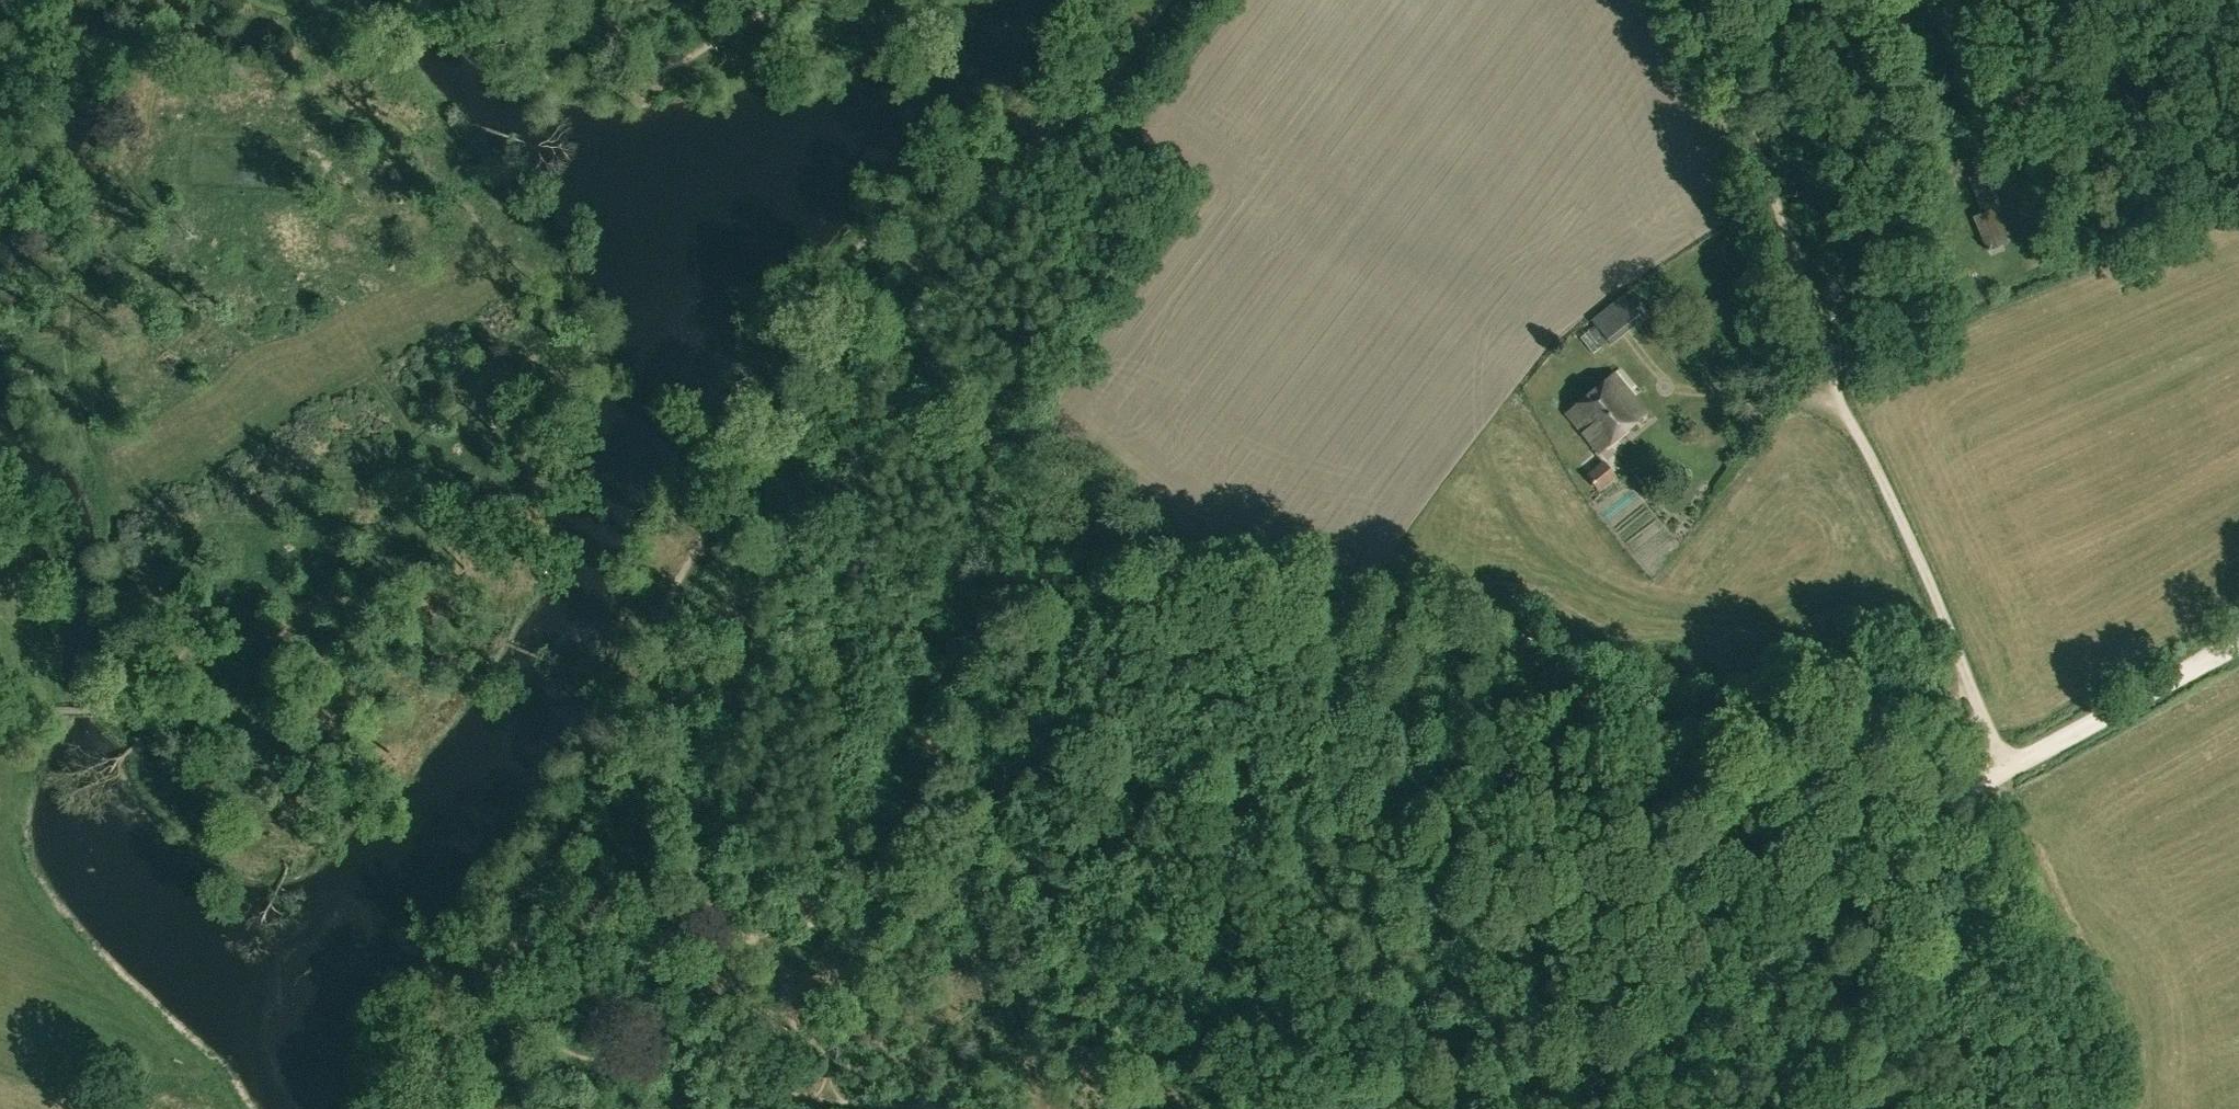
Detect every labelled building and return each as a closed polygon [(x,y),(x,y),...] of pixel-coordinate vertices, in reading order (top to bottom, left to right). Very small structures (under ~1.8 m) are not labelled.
[(1987,251),(2014,240),(1994,193),(1993,193),(1988,181),(1973,187),(1978,199),(1976,200),(1982,213),(1973,216),(1987,251)] [(1624,294),(1593,319),(1591,320),(1595,326),(1581,337),(1593,353),(1608,341),(1611,345),(1645,319),(1624,294)] [(1600,452),(1648,413),(1617,374),(1569,414),(1600,452)] [(1606,464),(1590,477),(1599,489),(1615,476),(1606,464)] [(1607,493),(1615,511),(1635,501),(1627,484),(1607,493)] [(1931,760),(1926,764),(1930,770),(1936,767),(1931,760)]
